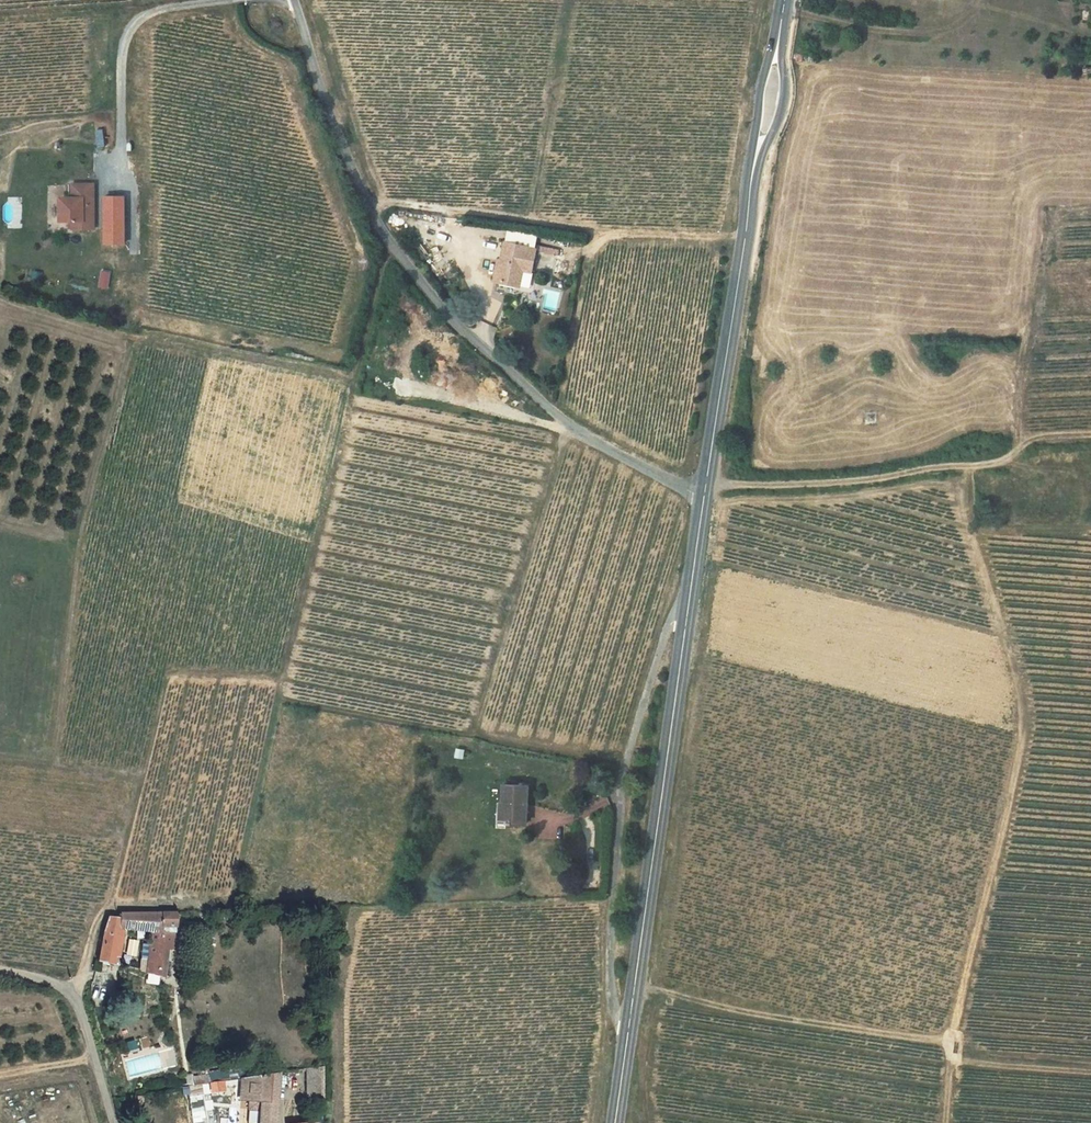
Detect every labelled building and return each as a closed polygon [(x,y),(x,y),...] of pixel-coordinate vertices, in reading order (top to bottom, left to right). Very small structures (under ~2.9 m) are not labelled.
[(95,231),(94,186),(73,187),(73,200),(67,200),(61,206),(61,224),(73,224),(73,231),(95,231)] [(124,199),(104,198),(104,245),(124,245),(124,199)] [(495,282),(508,285),(513,286),(518,270),(530,273),(535,249),(504,242),(495,282)] [(110,273),(102,272),(100,286),(108,288),(110,273)] [(465,758),(466,749),(458,748),(457,757),(465,758)] [(527,824),(528,805),(529,786),(504,784),(502,823),(527,824)] [(159,934),(160,928),(173,928),(173,913),(118,915),(117,921),(105,920),(103,928),(101,937),(100,942),(97,962),(113,964),(114,957),(117,957),(120,937),(121,931),(150,934),(149,937),(146,972),(157,974),(162,937),(162,934),(159,934)] [(322,1101),(322,1066),(306,1069),(306,1102),(322,1101)] [(257,1122),(273,1122),(276,1074),(247,1077),(243,1078),(241,1079),(239,1101),(243,1101),(248,1102),(248,1109),(258,1111),(257,1122)] [(226,1080),(210,1080),(211,1093),(226,1092),(226,1080)]
